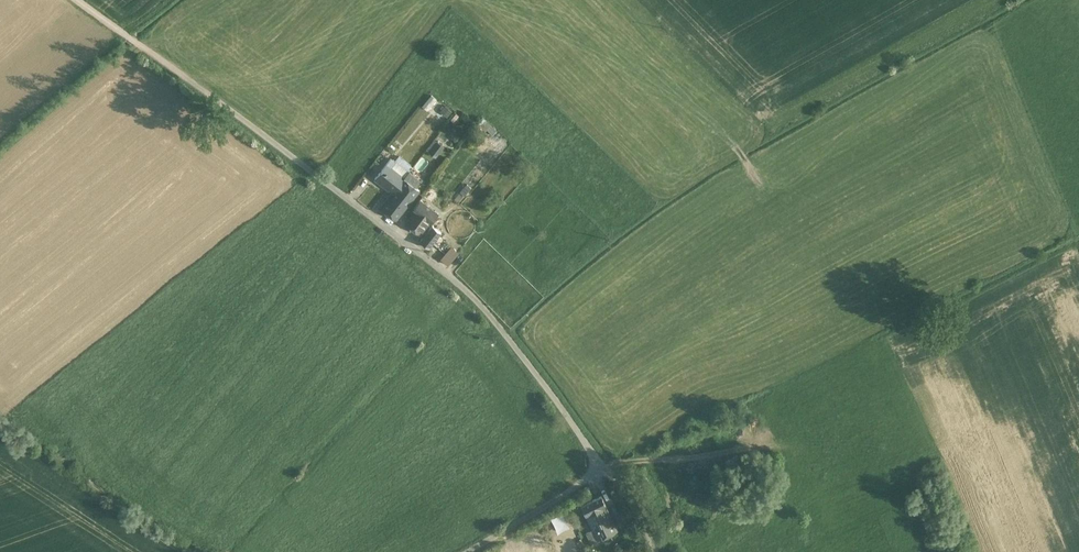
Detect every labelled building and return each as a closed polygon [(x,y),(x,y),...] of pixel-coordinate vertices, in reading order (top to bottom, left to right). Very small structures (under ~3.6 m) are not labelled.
[(428,110),(437,98),(431,94),(422,105),(428,110)] [(491,136),(497,129),(484,118),(478,126),(491,136)] [(438,142),(429,152),(434,156),(437,155),(443,146),(438,142)] [(404,178),(387,164),(375,178),(392,193),(404,178)] [(392,193),(380,207),(396,220),(419,190),(415,186),(418,182),(418,180),(409,172),(408,173),(404,178),(392,193)] [(468,184),(461,193),(464,196),(472,187),(468,184)] [(438,213),(419,200),(412,209),(415,211),(405,224),(418,234),(425,224),(428,220),(431,222),(438,213)] [(425,224),(418,234),(424,238),(427,233),(431,228),(425,224)] [(436,240),(427,233),(424,238),(423,238),(432,245),(436,240)] [(432,245),(423,238),(420,242),(428,249),(432,245)] [(451,247),(441,259),(448,265),(458,253),(451,247)] [(602,496),(581,504),(589,523),(597,519),(598,522),(611,516),(602,496)] [(611,516),(598,522),(597,519),(589,523),(592,531),(597,541),(618,532),(611,516)] [(637,527),(623,533),(628,544),(641,538),(637,527)] [(597,541),(592,531),(587,533),(591,543),(597,541)] [(556,544),(558,550),(557,550),(558,551),(585,551),(579,540),(576,542),(573,536),(556,544)]
